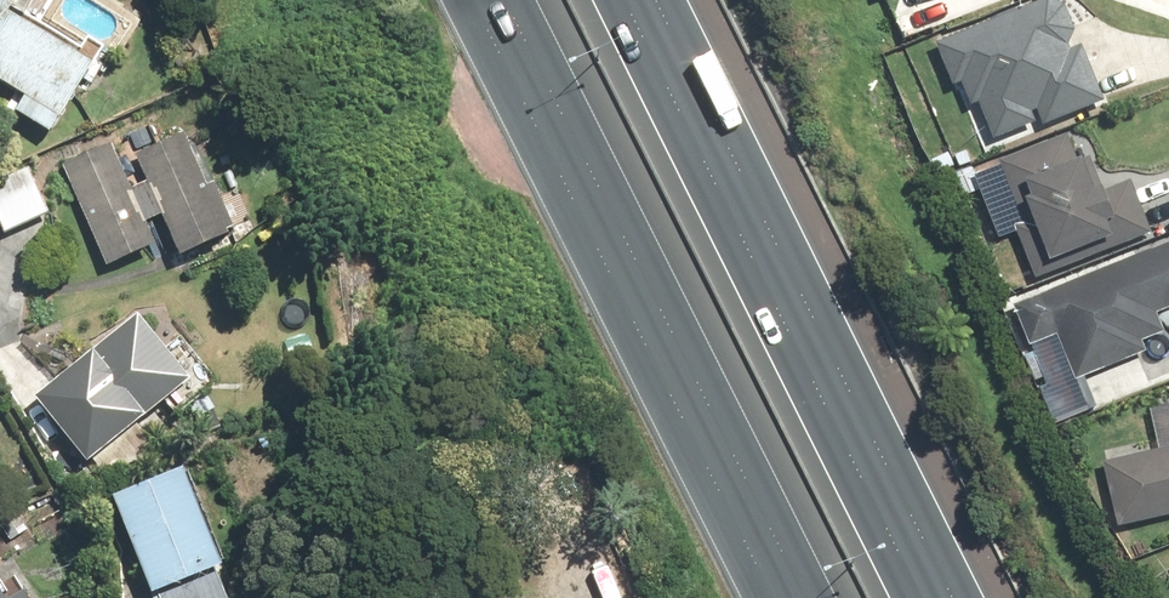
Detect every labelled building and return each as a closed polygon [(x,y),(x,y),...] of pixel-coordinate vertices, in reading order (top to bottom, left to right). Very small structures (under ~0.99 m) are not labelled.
[(34,92),(23,110),(57,131),(102,54),(17,4),(19,0),(0,0),(0,72),(34,92)] [(1042,2),(929,47),(946,90),(955,86),(964,108),(971,105),(987,146),(1030,128),(1026,117),(1031,115),(1037,130),(1099,106),(1076,49),(1066,53),(1063,48),(1069,33),(1059,8),(1042,2)] [(201,124),(142,152),(190,252),(249,224),(201,124)] [(116,138),(66,162),(115,263),(165,239),(116,138)] [(1063,138),(993,165),(1017,226),(1004,231),(1025,285),(1147,239),(1126,183),(1097,194),(1084,161),(1074,165),(1063,138)] [(0,180),(0,215),(8,233),(56,211),(34,164),(0,180)] [(1006,309),(1023,351),(1053,339),(1071,383),(1140,355),(1136,344),(1159,335),(1151,317),(1168,310),(1168,243),(1006,309)] [(146,305),(44,391),(98,455),(201,370),(146,305)] [(1107,531),(1168,517),(1168,449),(1093,466),(1107,531)] [(122,491),(164,597),(234,597),(220,564),(233,559),(195,463),(122,491)] [(19,574),(7,581),(0,570),(0,597),(41,597),(33,587),(29,590),(19,574)]
